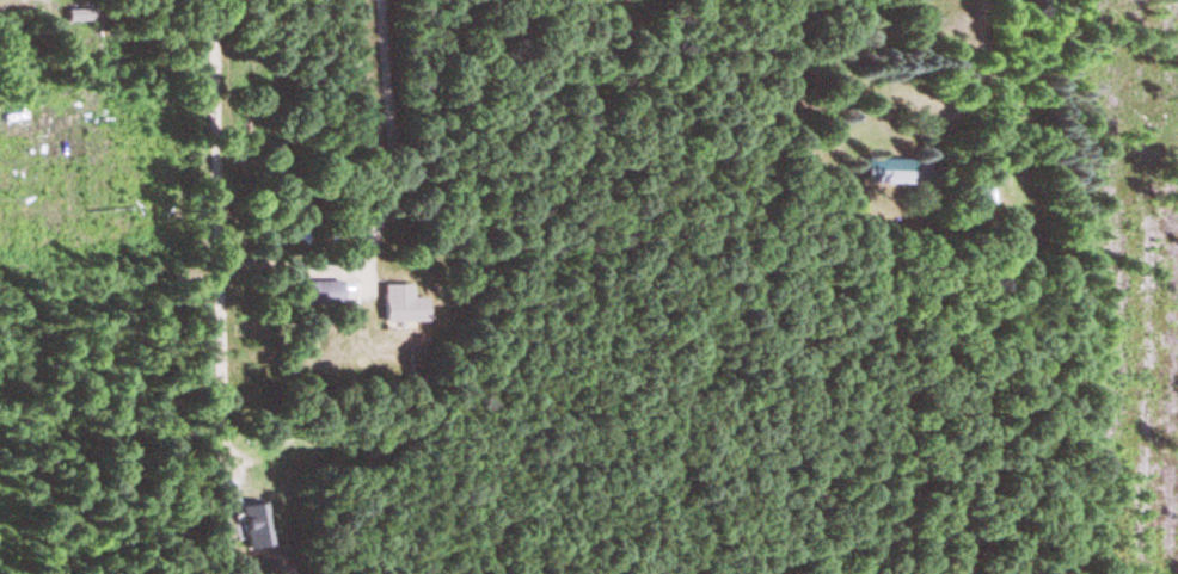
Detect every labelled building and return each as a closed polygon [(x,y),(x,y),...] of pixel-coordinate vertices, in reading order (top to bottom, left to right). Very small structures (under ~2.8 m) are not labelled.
[(339,303),(340,284),(304,282),(304,302),(339,303)] [(410,286),(381,286),(381,324),(424,324),(424,300),(410,300),(410,286)]
